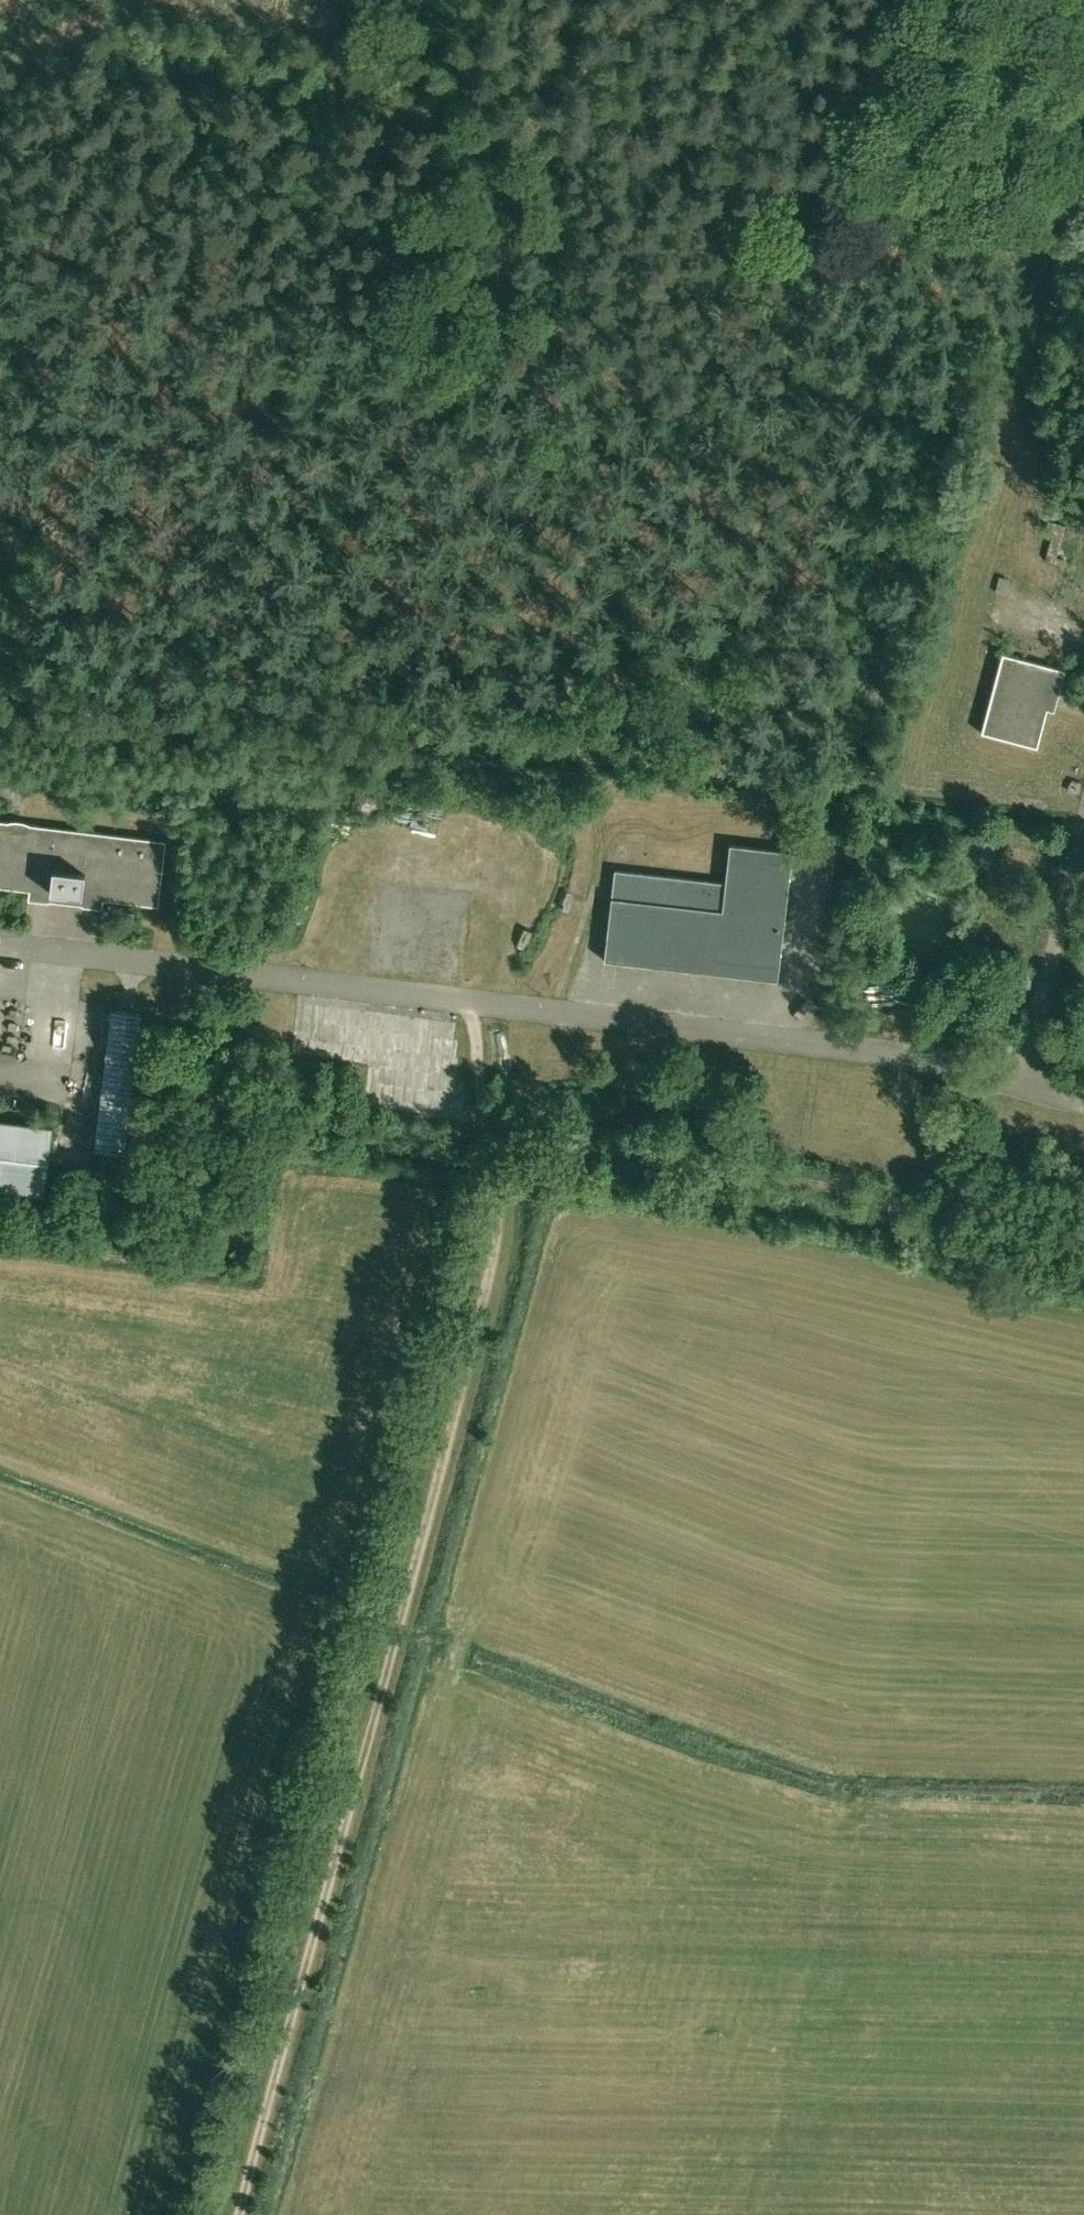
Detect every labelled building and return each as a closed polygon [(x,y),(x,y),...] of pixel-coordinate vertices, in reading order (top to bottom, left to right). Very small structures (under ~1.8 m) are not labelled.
[(1046,553),(1056,556),(1064,531),(1053,528),(1046,553)] [(1064,671),(1065,671),(1066,670),(1002,653),(981,732),(1037,747),(1048,707),(1046,706),(1049,697),(1064,671)] [(1057,771),(1050,769),(1047,778),(1054,780),(1057,771)] [(50,892),(49,900),(83,904),(84,896),(158,906),(166,840),(31,824),(24,821),(15,820),(7,821),(0,820),(0,886),(50,892)] [(726,882),(646,873),(615,869),(604,960),(778,980),(793,851),(730,844),(726,882)] [(112,1010),(95,1148),(95,1150),(124,1154),(142,1013),(112,1010)] [(50,1146),(53,1128),(0,1121),(0,1188),(44,1193),(50,1146)]
